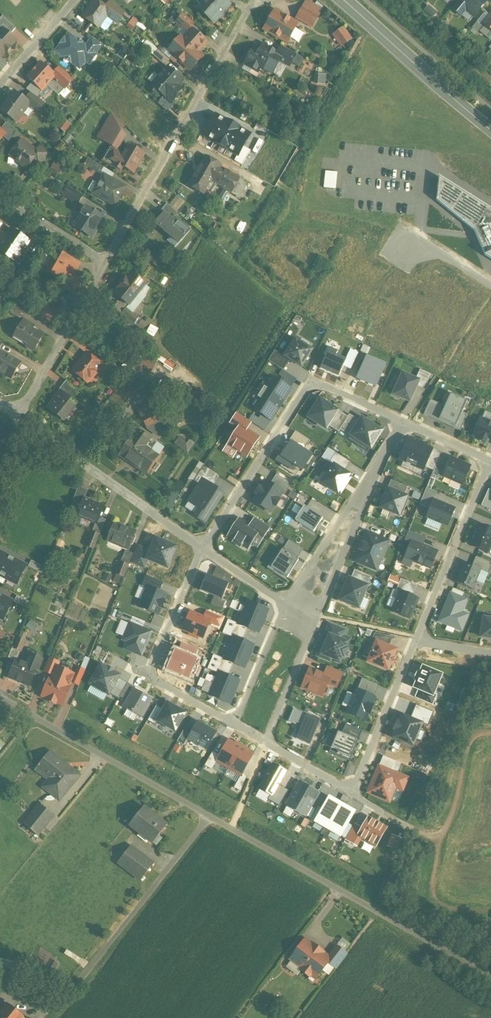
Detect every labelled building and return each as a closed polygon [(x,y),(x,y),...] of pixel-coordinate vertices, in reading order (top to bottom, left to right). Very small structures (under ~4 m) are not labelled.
[(96,0),(83,17),(98,28),(100,25),(102,25),(105,21),(104,19),(107,15),(110,11),(106,8),(96,0)] [(206,4),(204,2),(198,9),(214,23),(230,5),(225,0),(210,0),(206,4)] [(452,8),(459,14),(464,8),(462,6),(465,1),(464,0),(459,0),(452,8)] [(462,6),(464,8),(474,16),(487,1),(487,0),(467,0),(465,1),(462,6)] [(126,12),(111,1),(106,8),(110,11),(107,15),(117,23),(126,12)] [(322,9),(307,1),(303,7),(318,16),(322,9)] [(318,16),(303,7),(297,18),(312,27),(318,16)] [(297,24),(275,11),(265,29),(287,42),(297,24)] [(195,21),(184,12),(177,19),(188,29),(195,21)] [(3,15),(0,19),(0,27),(3,30),(4,29),(10,35),(17,27),(3,15)] [(141,19),(135,15),(128,24),(134,28),(141,19)] [(482,27),(476,23),(472,28),(477,32),(482,27)] [(352,41),(344,28),(333,35),(342,48),(352,41)] [(0,33),(0,57),(1,58),(5,52),(6,53),(12,46),(11,46),(16,41),(10,35),(4,29),(3,30),(0,33)] [(192,30),(184,39),(181,36),(168,50),(191,70),(194,67),(197,63),(196,62),(202,55),(198,52),(207,42),(201,37),(201,38),(192,30)] [(86,47),(69,34),(65,39),(65,38),(61,44),(56,51),(80,69),(92,52),(93,51),(86,47)] [(92,39),(86,47),(93,51),(92,52),(95,54),(101,46),(92,39)] [(145,45),(151,51),(156,47),(150,40),(145,45)] [(260,51),(254,48),(245,64),(258,71),(260,68),(269,73),(271,72),(272,73),(280,60),(282,56),(278,53),(263,45),(260,51)] [(297,54),(282,46),(278,53),(282,56),(280,60),(290,66),(297,54)] [(170,60),(158,49),(153,55),(165,65),(170,60)] [(54,74),(41,63),(28,77),(42,90),(53,77),(55,75),(54,74)] [(258,71),(245,64),(242,69),(257,77),(260,72),(258,71)] [(74,79),(60,67),(54,74),(55,75),(53,77),(65,88),(74,79)] [(168,67),(150,88),(158,95),(160,92),(164,96),(172,103),(179,95),(178,94),(182,89),(178,86),(183,81),(168,67)] [(318,84),(329,84),(329,74),(318,74),(318,84)] [(26,100),(15,92),(1,110),(16,121),(29,105),(30,103),(26,100)] [(46,103),(31,93),(26,100),(30,103),(29,105),(39,112),(46,103)] [(172,103),(164,96),(157,103),(167,111),(174,104),(172,103)] [(215,112),(201,136),(239,157),(252,133),(215,112)] [(126,126),(113,114),(99,138),(108,143),(117,129),(121,131),(126,126)] [(71,125),(63,119),(58,127),(66,132),(71,125)] [(18,130),(6,122),(2,128),(4,129),(3,131),(6,134),(3,137),(9,141),(18,130)] [(121,131),(117,129),(108,143),(108,144),(117,150),(126,134),(121,131)] [(271,180),(287,150),(261,136),(244,166),(271,180)] [(23,141),(18,146),(15,147),(12,151),(12,154),(11,155),(25,167),(31,161),(34,160),(39,154),(37,152),(23,141)] [(145,154),(129,145),(124,154),(117,150),(111,161),(118,165),(116,167),(120,170),(122,166),(134,173),(145,154)] [(51,153),(41,146),(37,152),(39,154),(34,160),(41,166),(51,153)] [(221,165),(206,156),(189,185),(204,194),(208,188),(220,167),(221,165)] [(104,167),(91,159),(87,166),(101,174),(104,167)] [(65,165),(57,160),(51,169),(60,174),(65,165)] [(248,183),(220,167),(208,188),(212,190),(216,184),(239,198),(248,183)] [(328,188),(340,188),(340,171),(328,171),(328,188)] [(125,187),(104,175),(94,194),(115,205),(125,187)] [(439,177),(436,200),(474,231),(485,256),(490,260),(490,210),(439,177)] [(83,196),(68,187),(63,194),(78,204),(83,196)] [(178,213),(167,204),(161,211),(164,214),(164,213),(172,220),(174,217),(174,218),(178,213)] [(104,218),(86,207),(81,215),(84,216),(77,228),(93,238),(98,229),(97,228),(104,218)] [(174,218),(174,217),(172,220),(164,213),(164,214),(156,224),(179,243),(189,230),(174,218)] [(0,249),(13,259),(26,241),(12,232),(0,249)] [(67,258),(58,253),(51,264),(60,269),(57,274),(67,280),(63,286),(74,292),(81,280),(73,276),(73,274),(78,265),(67,259),(67,258)] [(130,272),(114,293),(129,306),(146,284),(130,272)] [(28,308),(18,302),(11,313),(23,320),(24,319),(22,318),(28,308)] [(58,313),(45,304),(38,315),(50,323),(58,313)] [(147,324),(127,308),(122,314),(143,330),(147,324)] [(35,326),(24,319),(23,320),(14,336),(28,344),(26,347),(34,351),(44,335),(33,329),(35,326)] [(310,351),(296,341),(285,356),(300,366),(310,351)] [(347,355),(329,347),(320,369),(338,377),(347,355)] [(1,351),(0,354),(0,371),(12,379),(21,363),(1,351)] [(100,363),(87,353),(73,371),(88,383),(99,369),(102,365),(100,363)] [(119,367),(105,356),(100,363),(102,365),(99,369),(111,378),(119,367)] [(361,373),(358,380),(375,388),(385,365),(368,357),(366,362),(361,373)] [(361,373),(366,362),(361,360),(356,371),(361,373)] [(421,376),(423,371),(420,369),(415,380),(419,381),(416,386),(423,389),(429,380),(421,376)] [(281,383),(290,389),(297,379),(282,370),(278,375),(284,379),(281,383)] [(421,376),(429,380),(432,375),(423,371),(421,376)] [(402,374),(393,395),(409,402),(416,386),(419,381),(415,380),(402,374)] [(263,382),(257,390),(280,405),(290,389),(281,383),(270,376),(265,384),(263,382)] [(79,390),(67,381),(62,386),(64,387),(61,391),(72,399),(79,390)] [(255,400),(250,407),(261,414),(270,420),(280,405),(257,390),(252,398),(255,400)] [(61,391),(47,408),(64,421),(77,404),(72,399),(61,391)] [(454,427),(456,427),(462,413),(467,402),(450,394),(445,406),(439,420),(454,427)] [(343,410),(323,398),(309,418),(331,431),(332,428),(340,432),(349,416),(342,412),(343,410)] [(453,428),(454,427),(439,420),(445,406),(430,400),(428,405),(432,406),(427,417),(453,428)] [(169,404),(142,418),(149,433),(170,422),(168,417),(174,415),(169,404)] [(432,406),(428,405),(423,415),(427,417),(432,406)] [(239,426),(246,431),(251,422),(249,421),(236,413),(232,420),(230,423),(238,428),(239,426)] [(468,415),(462,413),(456,427),(454,427),(453,428),(460,431),(468,415)] [(271,421),(270,420),(261,414),(258,419),(255,425),(265,431),(271,421)] [(255,425),(258,419),(252,415),(249,421),(251,422),(255,425)] [(361,420),(352,415),(342,431),(352,436),(351,438),(374,450),(388,430),(364,416),(361,420)] [(480,419),(473,435),(479,438),(478,440),(486,443),(487,442),(490,444),(490,424),(481,420),(480,419)] [(238,428),(228,444),(247,457),(259,439),(246,431),(239,426),(238,428)] [(138,430),(120,455),(146,473),(164,447),(138,430)] [(312,439),(297,430),(277,461),(295,472),(299,467),(308,472),(319,455),(307,448),(312,439)] [(190,452),(196,445),(186,435),(179,442),(190,452)] [(433,450),(408,440),(399,460),(416,467),(414,473),(421,475),(433,450)] [(443,475),(448,462),(439,458),(432,475),(442,479),(444,475),(443,475)] [(448,462),(443,475),(444,475),(452,479),(461,483),(462,484),(469,467),(450,459),(448,462)] [(350,475),(333,465),(322,483),(338,494),(350,475)] [(212,486),(219,475),(204,466),(194,481),(199,485),(203,479),(212,486)] [(267,479),(253,501),(273,514),(292,483),(279,475),(274,483),(267,479)] [(195,517),(204,523),(222,496),(213,491),(215,487),(212,486),(203,479),(199,485),(188,502),(200,509),(195,517)] [(461,483),(452,479),(449,486),(458,490),(461,483)] [(388,490),(404,496),(407,487),(391,480),(387,489),(388,490)] [(79,486),(73,501),(81,505),(84,499),(85,499),(88,490),(79,486)] [(488,489),(481,506),(490,510),(490,491),(488,489)] [(388,490),(380,508),(399,516),(402,506),(405,507),(409,498),(404,496),(388,490)] [(412,498),(419,500),(421,494),(414,491),(412,498)] [(85,499),(84,499),(81,505),(77,516),(83,518),(96,523),(97,523),(100,517),(104,507),(85,499)] [(456,508),(433,499),(425,519),(448,528),(456,508)] [(323,518),(304,506),(295,520),(313,532),(323,518)] [(100,517),(97,523),(96,523),(93,531),(99,534),(100,535),(106,520),(100,517)] [(240,519),(229,538),(251,551),(253,548),(258,551),(272,528),(256,518),(251,525),(240,519)] [(135,531),(115,523),(108,541),(117,545),(118,544),(128,549),(135,531)] [(479,525),(471,546),(488,553),(490,545),(490,530),(479,525)] [(99,534),(93,531),(87,546),(93,549),(99,534)] [(404,541),(411,544),(412,542),(415,534),(416,533),(409,531),(404,541)] [(388,541),(367,533),(355,561),(376,570),(388,541)] [(412,542),(422,546),(426,538),(415,534),(412,542)] [(297,559),(303,549),(288,540),(282,550),(297,559)] [(156,541),(153,547),(155,547),(153,553),(139,548),(133,563),(144,568),(147,561),(169,569),(176,548),(156,541)] [(422,546),(412,542),(411,544),(405,558),(413,561),(430,568),(437,552),(422,546)] [(134,554),(126,550),(121,562),(128,565),(129,565),(134,554)] [(282,550),(271,567),(288,578),(299,561),(297,559),(282,550)] [(0,566),(0,575),(6,579),(16,560),(6,555),(0,566)] [(410,568),(413,561),(405,558),(404,557),(402,564),(410,568)] [(472,566),(481,570),(488,573),(490,567),(490,563),(476,557),(472,566)] [(26,566),(16,560),(6,579),(17,584),(26,566)] [(128,565),(121,562),(116,574),(123,577),(128,565)] [(481,570),(472,566),(464,562),(455,583),(473,590),(481,570)] [(350,580),(367,586),(371,577),(354,570),(350,580)] [(229,583),(205,574),(199,591),(222,600),(229,583)] [(139,602),(137,608),(159,616),(167,596),(158,593),(162,582),(147,576),(143,587),(140,585),(134,600),(139,602)] [(349,579),(340,601),(358,608),(367,586),(350,580),(349,579)] [(400,592),(412,597),(417,586),(401,579),(396,591),(400,593),(400,592)] [(400,593),(396,591),(393,590),(387,606),(394,609),(400,593)] [(394,609),(392,612),(409,619),(417,599),(412,597),(400,592),(400,593),(394,609)] [(466,600),(451,594),(439,621),(461,630),(466,617),(460,615),(466,600)] [(2,596),(0,601),(0,618),(3,620),(13,602),(2,596)] [(265,611),(245,604),(237,627),(256,634),(265,611)] [(212,620),(189,612),(181,632),(204,641),(212,620)] [(484,618),(481,637),(490,639),(490,619),(484,618)] [(32,620),(28,628),(37,633),(41,625),(32,620)] [(150,632),(130,623),(126,634),(130,635),(124,648),(141,655),(150,632)] [(246,634),(226,625),(223,633),(234,638),(243,642),(246,634)] [(327,639),(319,660),(339,668),(350,641),(344,639),(346,632),(328,626),(323,638),(327,639)] [(383,635),(374,634),(371,643),(375,645),(376,642),(379,644),(383,635)] [(26,641),(18,637),(13,648),(21,651),(26,641)] [(234,638),(230,649),(249,657),(253,646),(243,642),(234,638)] [(379,644),(376,642),(375,645),(368,662),(388,670),(396,651),(379,644)] [(230,649),(225,660),(233,664),(244,668),(249,657),(230,649)] [(199,660),(174,650),(165,671),(190,681),(199,660)] [(213,655),(208,667),(228,676),(233,664),(225,660),(213,655)] [(27,665),(16,660),(9,677),(22,682),(21,683),(29,686),(36,669),(38,670),(42,661),(30,656),(27,665)] [(57,661),(50,658),(44,672),(51,675),(56,664),(57,661)] [(50,678),(69,687),(71,682),(75,672),(56,664),(51,675),(50,678)] [(117,675),(96,664),(85,685),(106,696),(117,675)] [(75,672),(71,682),(78,685),(84,670),(78,667),(75,672)] [(311,673),(304,691),(321,697),(326,685),(337,689),(343,674),(328,668),(324,678),(311,673)] [(441,677),(422,669),(419,676),(417,675),(414,683),(416,684),(413,692),(431,699),(441,677)] [(219,673),(215,684),(234,692),(239,681),(219,673)] [(69,687),(50,678),(42,696),(63,704),(70,687),(69,687)] [(379,686),(362,679),(357,691),(374,697),(379,686)] [(128,683),(120,697),(126,701),(134,687),(128,683)] [(215,684),(210,696),(229,704),(234,692),(215,684)] [(144,720),(156,700),(134,687),(126,701),(122,708),(144,720)] [(357,691),(356,690),(347,714),(365,721),(368,713),(369,714),(370,713),(368,712),(370,707),(372,707),(372,706),(371,706),(374,698),(374,697),(357,691)] [(183,712),(162,701),(152,721),(173,732),(183,712)] [(320,719),(302,712),(293,736),(310,743),(320,719)] [(423,722),(401,714),(391,740),(413,749),(423,722)] [(207,751),(218,732),(197,720),(186,739),(207,751)] [(330,748),(327,756),(351,764),(363,731),(340,722),(335,736),(329,734),(325,747),(330,748)] [(241,777),(254,754),(249,750),(249,749),(235,741),(234,743),(228,739),(215,762),(241,777)] [(79,775),(50,752),(38,767),(39,768),(41,766),(47,771),(46,772),(52,777),(44,787),(59,799),(79,775)] [(289,772),(275,764),(261,787),(275,795),(289,772)] [(409,777),(378,764),(366,794),(389,803),(395,789),(403,792),(409,777)] [(320,793),(299,781),(284,806),(306,818),(320,793)] [(342,804),(329,796),(313,823),(327,831),(342,804)] [(40,804),(24,824),(38,835),(54,815),(40,804)] [(356,812),(342,804),(327,831),(341,838),(356,812)] [(167,825),(144,807),(130,825),(140,833),(141,831),(153,841),(152,842),(153,843),(167,825)] [(388,827),(368,816),(361,828),(356,837),(362,840),(376,848),(388,827)] [(356,837),(361,828),(354,823),(345,840),(358,847),(362,840),(356,837)] [(153,864),(131,846),(118,863),(141,880),(153,864)] [(342,939),(337,946),(344,952),(350,945),(342,939)] [(312,945),(305,940),(299,948),(296,948),(293,952),(294,954),(290,959),(303,968),(301,970),(309,976),(312,973),(317,977),(322,970),(328,962),(330,959),(328,957),(323,953),(323,952),(322,953),(319,951),(320,950),(316,946),(315,948),(312,946),(313,945),(313,944),(312,945)] [(337,946),(328,957),(330,959),(328,962),(335,967),(336,968),(347,954),(344,952),(337,946)] [(328,962),(322,970),(329,975),(335,967),(328,962)] [(0,1011),(1,1013),(0,1014),(0,1017),(22,1017),(23,1016),(7,1003),(0,1011)]
